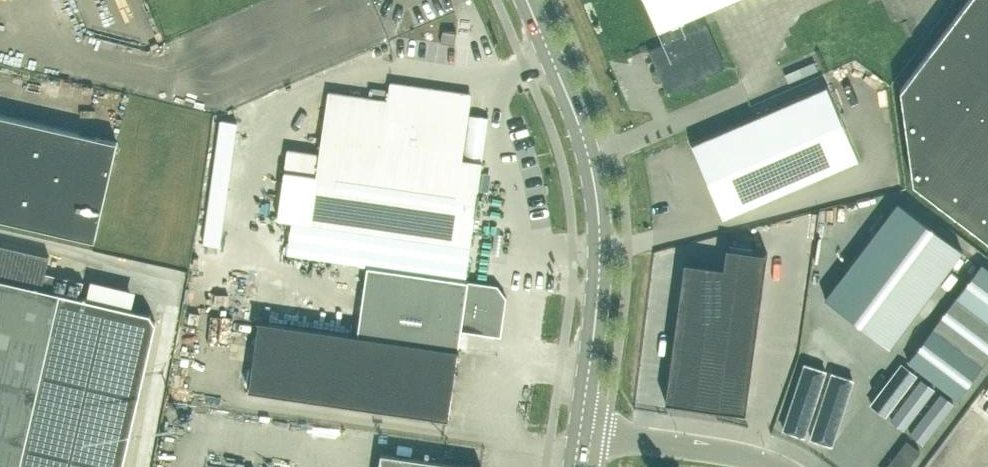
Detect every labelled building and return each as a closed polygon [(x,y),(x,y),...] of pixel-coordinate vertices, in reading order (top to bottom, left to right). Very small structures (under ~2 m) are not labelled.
[(102,25),(124,26),(130,44),(153,44),(161,42),(148,0),(102,0),(102,25)] [(685,84),(689,88),(694,89),(699,89),(703,85),(706,81),(705,75),(724,67),(701,13),(731,0),(643,0),(662,43),(648,49),(666,92),(685,84)] [(899,89),(912,182),(987,240),(987,0),(967,0),(899,89)] [(456,33),(442,31),(440,43),(454,45),(456,33)] [(277,218),(469,246),(481,162),(461,159),(471,94),(390,82),(387,100),(328,92),(319,154),(287,149),(277,218)] [(859,159),(827,84),(689,143),(691,147),(743,209),(859,159)] [(0,115),(0,219),(94,240),(116,142),(0,115)] [(904,207),(832,303),(896,351),(968,255),(904,207)] [(116,408),(135,412),(158,315),(60,292),(64,277),(44,272),(48,255),(0,244),(0,466),(102,466),(116,408)] [(667,400),(747,411),(770,250),(729,244),(727,264),(687,259),(667,400)] [(908,360),(957,398),(987,357),(987,268),(981,263),(908,360)] [(258,321),(459,350),(459,349),(458,349),(460,330),(500,336),(506,297),(497,285),(367,266),(357,334),(256,320),(256,321),(258,321)] [(459,350),(258,321),(248,390),(447,419),(457,351),(459,351),(459,350)] [(893,466),(913,466),(927,448),(915,438),(893,466)] [(380,453),(378,466),(479,466),(380,453)]
